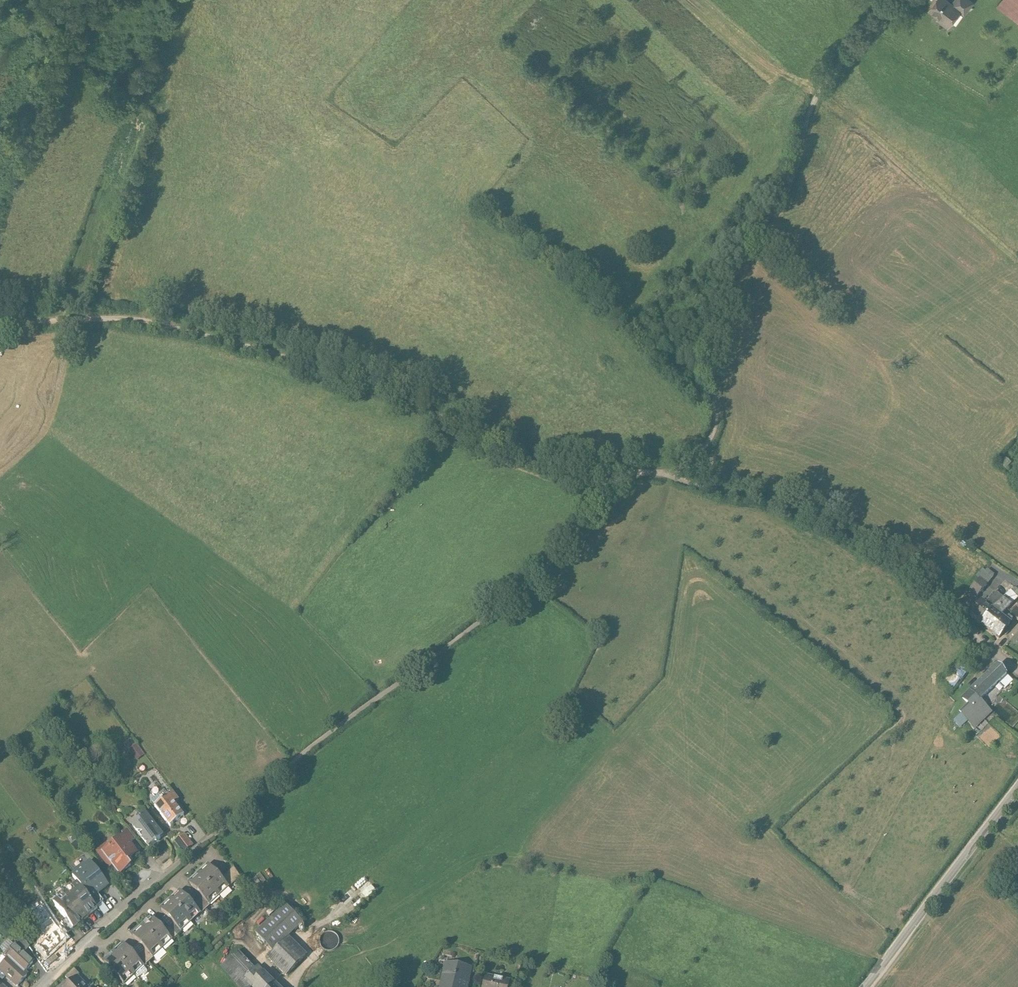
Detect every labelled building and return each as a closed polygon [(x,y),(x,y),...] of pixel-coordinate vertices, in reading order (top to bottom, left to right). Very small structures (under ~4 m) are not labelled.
[(947,0),(937,0),(929,10),(939,17),(937,20),(947,27),(959,11),(964,15),(973,2),(970,0),(956,0),(953,4),(947,0)] [(995,5),(1017,22),(1017,0),(999,0),(995,5)] [(979,580),(987,587),(992,580),(984,574),(979,580)] [(979,580),(969,592),(976,599),(987,587),(979,580)] [(1011,592),(1002,600),(1010,606),(1017,599),(1016,597),(1012,593),(1011,592)] [(995,594),(984,606),(990,611),(991,610),(991,611),(1002,600),(995,594)] [(1010,606),(1002,600),(991,611),(999,617),(1010,606)] [(981,603),(970,616),(980,625),(980,624),(991,611),(991,610),(990,611),(984,606),(981,603)] [(999,617),(991,611),(980,624),(999,639),(1012,622),(1007,617),(1004,622),(999,617)] [(998,666),(971,693),(980,701),(998,682),(1006,674),(998,666)] [(1006,674),(998,682),(1000,683),(999,684),(1004,689),(1012,680),(1006,674)] [(980,701),(971,693),(964,700),(971,707),(963,715),(974,727),(983,718),(978,714),(986,706),(980,701)] [(133,739),(126,744),(137,759),(145,754),(133,739)] [(173,792),(168,796),(174,804),(179,800),(173,792)] [(163,800),(159,795),(152,801),(156,806),(163,800)] [(174,804),(168,796),(163,800),(156,806),(155,806),(170,827),(184,817),(174,804)] [(163,837),(145,813),(139,817),(137,817),(137,819),(131,823),(138,832),(138,834),(141,838),(143,839),(149,848),(163,837)] [(136,839),(128,830),(122,834),(124,837),(125,837),(130,844),(136,839)] [(193,846),(184,834),(174,842),(183,853),(193,846)] [(124,837),(111,847),(108,844),(97,852),(110,869),(113,866),(120,874),(131,866),(127,861),(137,853),(130,844),(125,837),(124,837)] [(108,886),(90,863),(86,867),(84,865),(76,872),(77,873),(76,874),(73,877),(78,884),(90,900),(108,886)] [(222,880),(210,867),(200,876),(218,896),(228,887),(222,880)] [(234,868),(222,880),(228,887),(229,889),(241,878),(234,868)] [(366,875),(345,891),(353,901),(374,885),(366,875)] [(218,896),(200,876),(190,884),(203,898),(209,905),(210,904),(214,900),(218,896)] [(90,900),(78,884),(53,903),(65,920),(72,929),(98,909),(90,900)] [(193,906),(181,893),(171,902),(190,922),(199,914),(200,913),(193,906)] [(209,905),(203,898),(198,902),(206,911),(211,906),(210,904),(209,905)] [(190,922),(171,902),(162,911),(174,924),(180,931),(181,930),(190,922)] [(206,911),(198,902),(193,906),(200,913),(199,914),(201,915),(206,911)] [(303,924),(286,905),(256,933),(274,953),(289,938),(288,938),(303,924)] [(46,958),(65,940),(41,908),(28,917),(40,934),(39,947),(37,949),(46,958)] [(165,933),(153,919),(143,928),(162,948),(171,940),(165,933)] [(72,929),(65,920),(60,924),(67,934),(73,930),(72,929)] [(180,931),(174,924),(170,928),(177,937),(182,932),(181,930),(180,931)] [(162,948),(143,928),(134,937),(146,950),(152,957),(153,957),(162,948)] [(177,937),(170,928),(165,933),(171,940),(172,942),(177,937)] [(274,953),(270,957),(271,958),(269,959),(286,976),(306,956),(289,938),(274,953)] [(21,940),(17,943),(26,953),(30,949),(21,940)] [(136,959),(124,946),(115,954),(133,974),(142,966),(143,966),(136,959)] [(32,964),(13,947),(3,957),(6,960),(7,960),(23,975),(23,974),(32,964)] [(152,957),(146,950),(141,955),(149,963),(154,958),(153,957),(152,957)] [(133,974),(115,954),(105,963),(106,964),(115,973),(124,983),(133,974)] [(149,963),(141,955),(136,959),(143,966),(142,966),(144,968),(149,963)] [(249,976),(232,957),(221,967),(240,986),(252,986),(245,980),(249,976)] [(7,960),(6,960),(0,967),(0,972),(17,986),(26,977),(23,974),(23,975),(7,960)] [(115,973),(106,964),(101,969),(110,978),(115,973)] [(142,966),(133,974),(138,979),(142,975),(144,976),(147,973),(146,971),(146,970),(144,968),(142,966)] [(447,966),(445,973),(442,986),(466,986),(469,971),(447,966)] [(258,967),(249,976),(245,980),(252,986),(278,986),(258,967)] [(429,969),(425,986),(442,986),(445,973),(429,969)] [(74,970),(65,978),(71,984),(77,977),(78,978),(80,976),(74,970)] [(486,976),(484,986),(508,986),(509,982),(486,976)] [(67,986),(86,986),(78,978),(77,977),(71,984),(67,986)]
